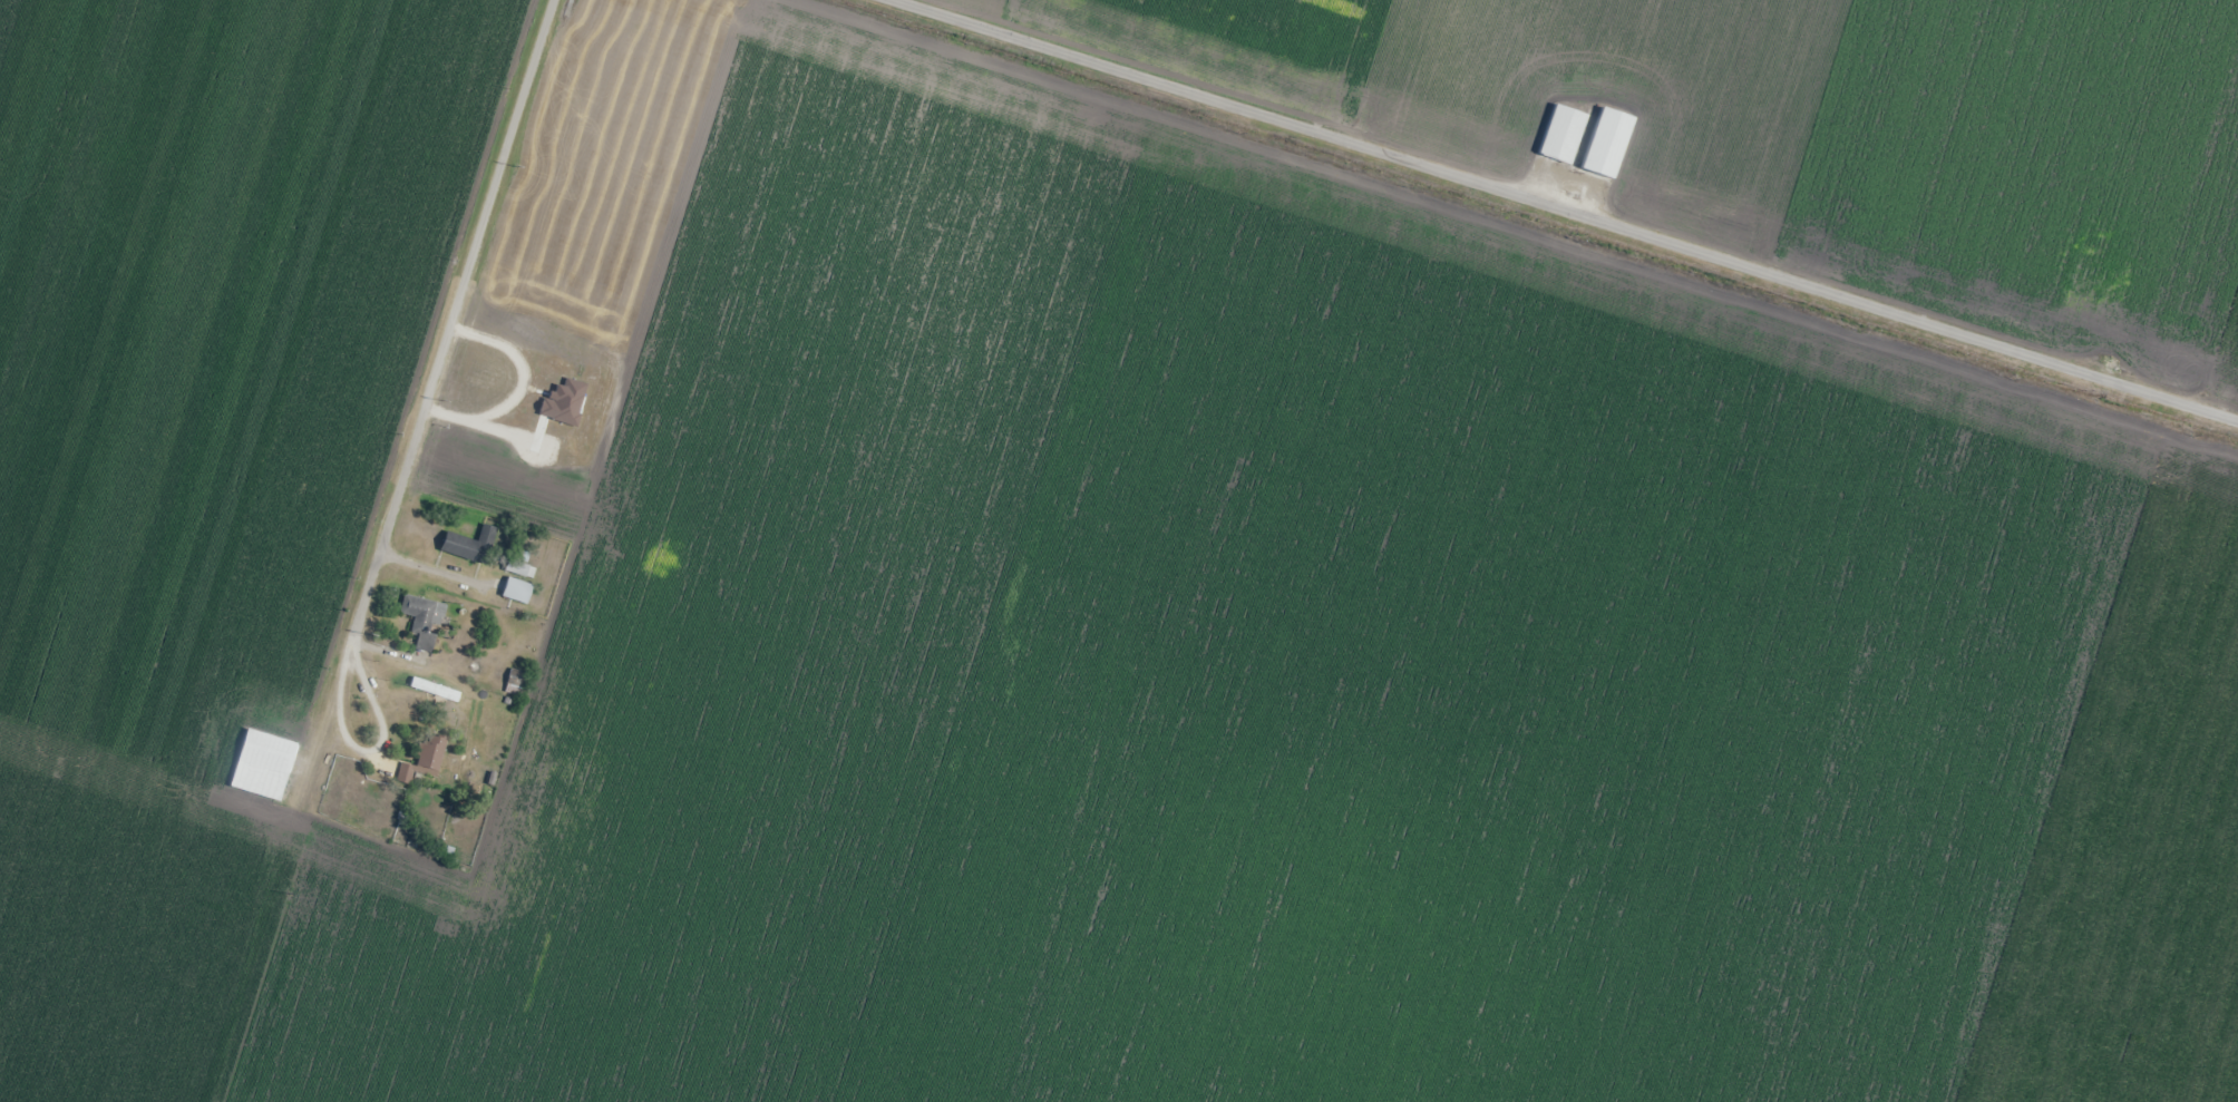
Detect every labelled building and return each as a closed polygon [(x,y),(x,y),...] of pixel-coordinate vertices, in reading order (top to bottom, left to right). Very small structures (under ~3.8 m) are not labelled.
[(1550,105),(1534,155),(1565,166),(1582,115),(1550,105)] [(1628,117),(1595,107),(1575,171),(1608,181),(1628,117)] [(474,541),(441,531),(435,552),(482,565),(493,527),(479,523),(474,541)] [(529,579),(532,568),(505,559),(501,570),(529,579)] [(528,585),(503,577),(497,597),(522,604),(528,585)] [(437,628),(443,605),(400,595),(396,614),(410,618),(407,633),(415,635),(412,650),(429,654),(433,635),(426,633),(428,626),(437,628)] [(277,801),(291,742),(240,729),(226,789),(277,801)] [(443,738),(422,732),(413,767),(398,763),(393,782),(407,786),(411,772),(433,778),(443,738)]
